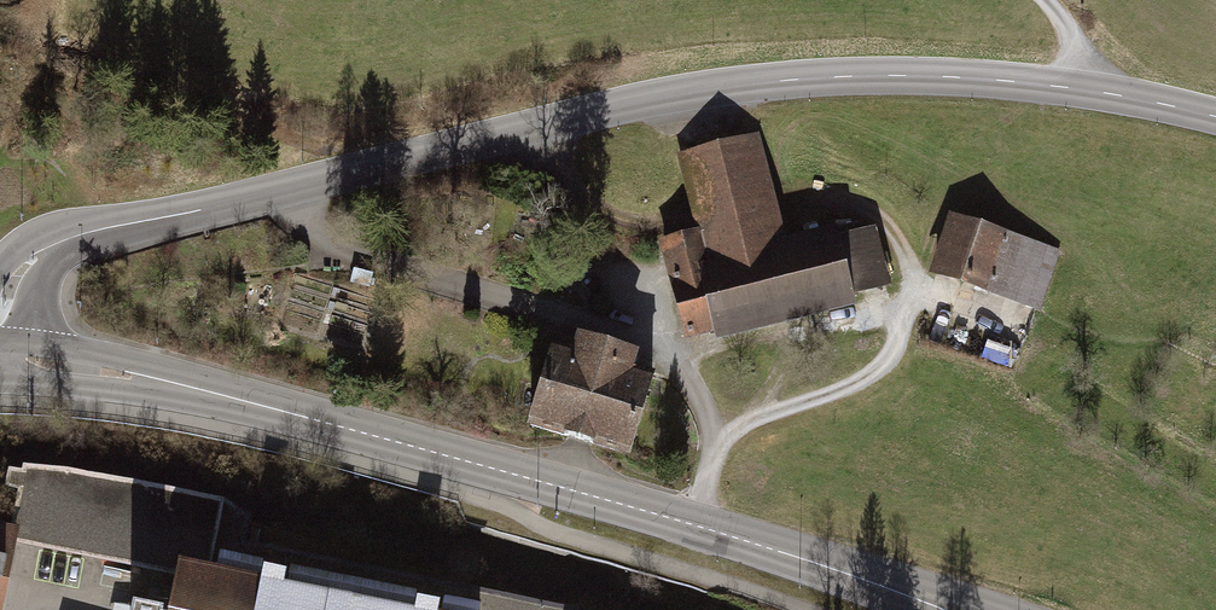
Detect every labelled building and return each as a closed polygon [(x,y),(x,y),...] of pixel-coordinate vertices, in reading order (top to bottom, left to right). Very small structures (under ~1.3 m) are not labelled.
[(660,241),(685,347),(720,339),(722,346),(859,313),(855,296),(892,287),(878,229),(841,238),(839,228),(786,241),(761,138),(682,157),(700,231),(660,241)] [(1046,317),(1065,259),(953,223),(934,281),(1046,317)] [(536,440),(642,472),(666,393),(642,386),(648,366),(587,348),(581,368),(560,361),(536,440)] [(6,521),(15,523),(12,536),(168,569),(172,549),(238,563),(243,539),(248,515),(218,498),(60,465),(19,462),(18,466),(4,463),(0,481),(0,482),(13,485),(6,521)] [(0,520),(0,595),(12,536),(15,523),(6,521),(0,520)] [(168,569),(160,609),(480,609),(484,589),(243,539),(238,563),(172,549),(168,569)] [(154,589),(124,582),(119,607),(110,605),(109,609),(149,609),(154,589)] [(484,589),(480,609),(576,609),(576,608),(484,589)]
